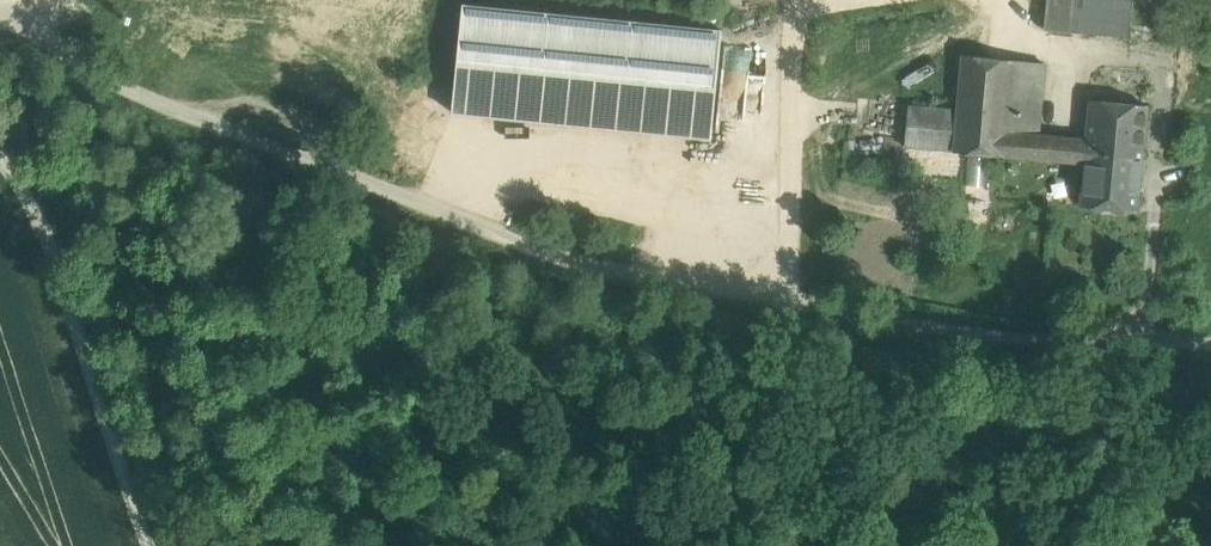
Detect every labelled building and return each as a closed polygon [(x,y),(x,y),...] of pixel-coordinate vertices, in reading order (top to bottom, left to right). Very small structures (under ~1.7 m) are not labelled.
[(1044,28),(1074,31),(1077,0),(1047,0),(1044,28)] [(1074,31),(1096,33),(1099,0),(1077,0),(1074,31)] [(1117,0),(1099,0),(1096,33),(1131,37),(1134,2),(1117,0)] [(723,29),(463,3),(453,110),(712,137),(723,29)] [(1013,59),(963,54),(958,109),(957,126),(1006,131),(1013,59)] [(1045,63),(1013,59),(1006,131),(1038,134),(1045,63)] [(1147,105),(1090,99),(1087,138),(1085,152),(1143,157),(1147,105)] [(958,109),(909,104),(905,146),(1085,162),(1085,152),(1087,138),(1038,134),(1006,131),(957,126),(958,109)] [(1143,157),(1085,152),(1085,162),(1081,204),(1138,210),(1143,157)]
